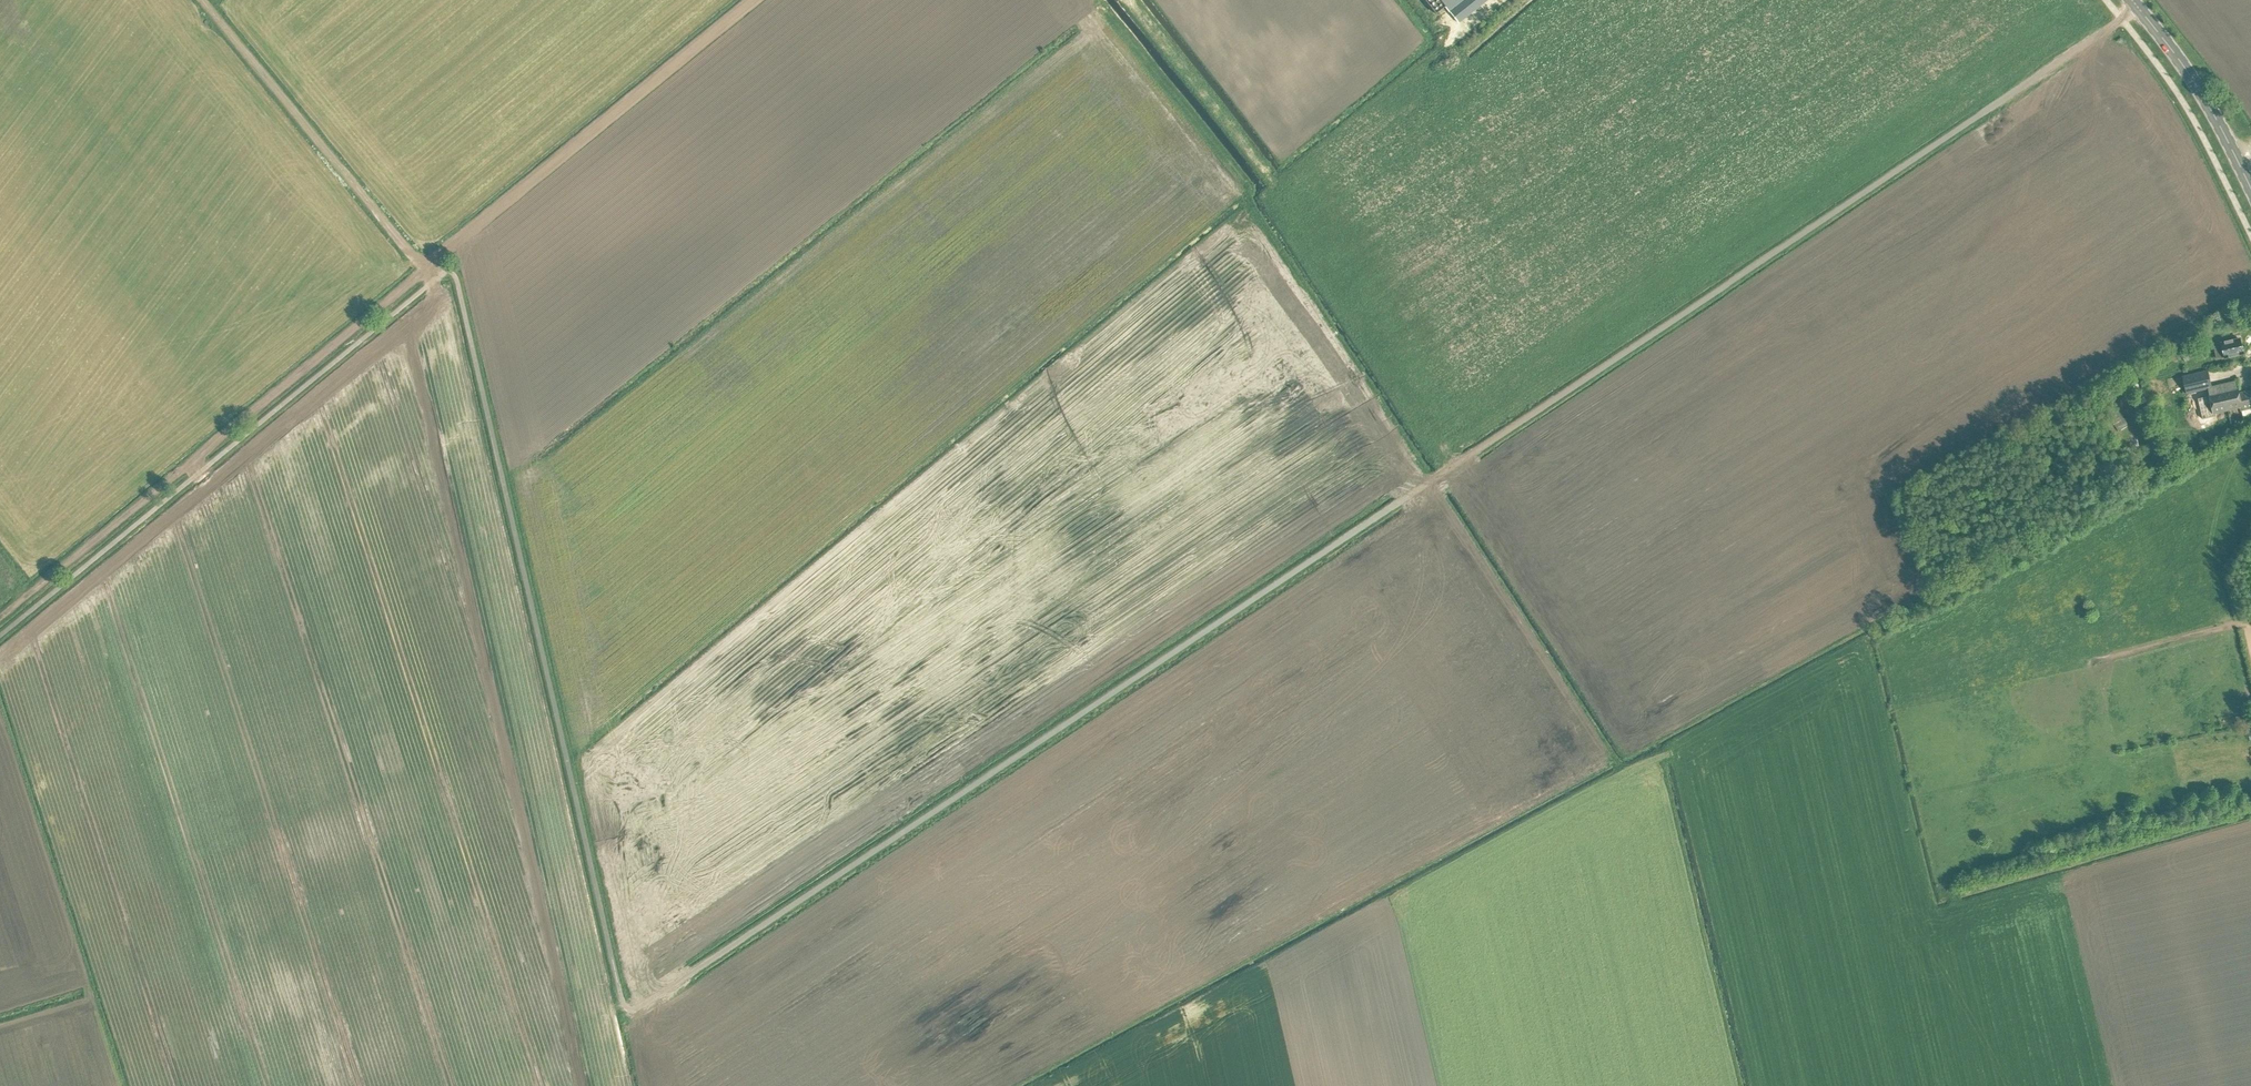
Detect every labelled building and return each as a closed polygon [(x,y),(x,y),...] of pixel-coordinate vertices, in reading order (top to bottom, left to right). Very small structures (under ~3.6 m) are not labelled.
[(1445,7),(1448,11),(1461,0),(1439,0),(1445,7)] [(1459,25),(1490,0),(1467,0),(1450,13),(1459,25)] [(2225,358),(2243,354),(2240,339),(2221,343),(2221,345),(2214,347),(2216,359),(2225,357),(2225,358)] [(2184,362),(2195,356),(2191,350),(2181,356),(2184,362)] [(2183,377),(2185,385),(2198,382),(2210,380),(2209,371),(2183,377)] [(2205,416),(2228,410),(2221,384),(2212,387),(2210,380),(2198,382),(2185,385),(2187,394),(2208,389),(2210,395),(2209,396),(2210,402),(2202,404),(2205,416)] [(2221,384),(2228,410),(2241,407),(2241,411),(2250,408),(2250,392),(2250,390),(2238,393),(2237,389),(2236,389),(2235,381),(2221,384)] [(2114,396),(2103,402),(2116,428),(2127,422),(2114,396)]
